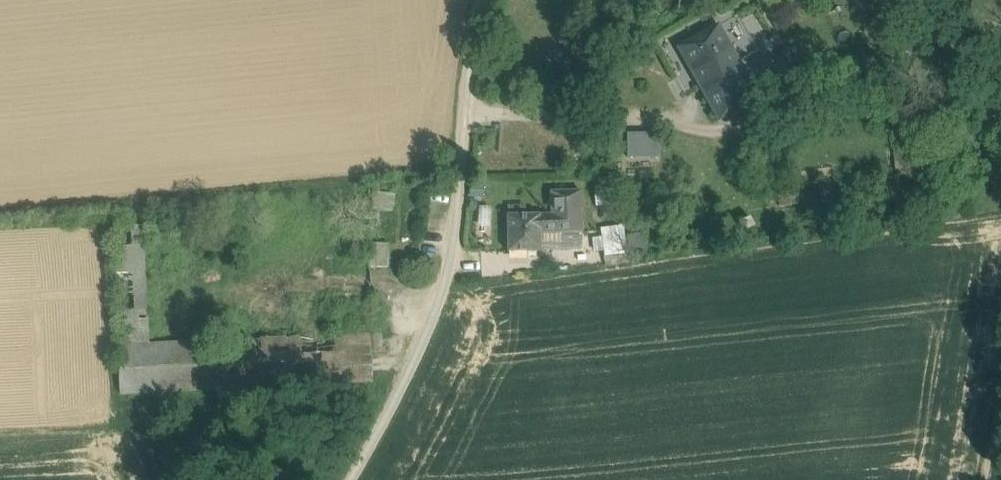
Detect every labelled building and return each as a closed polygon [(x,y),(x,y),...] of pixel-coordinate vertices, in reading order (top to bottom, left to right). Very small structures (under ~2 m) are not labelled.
[(738,63),(719,29),(681,50),(719,119),(756,98),(736,63),(738,63)] [(918,118),(893,121),(899,194),(924,192),(918,118)] [(658,133),(626,138),(630,163),(662,158),(658,133)] [(818,190),(726,202),(728,219),(821,207),(818,190)] [(581,191),(551,192),(552,215),(552,233),(558,233),(582,233),(581,191)] [(552,215),(508,216),(508,252),(541,252),(540,243),(540,234),(552,233),(552,215)] [(143,227),(114,228),(118,313),(118,347),(149,345),(143,227)] [(552,233),(540,234),(540,243),(558,243),(558,233),(552,233)] [(644,234),(624,236),(626,254),(646,251),(644,234)] [(624,236),(603,239),(605,256),(626,254),(624,236)] [(149,345),(118,347),(120,395),(373,383),(370,335),(149,345)]
